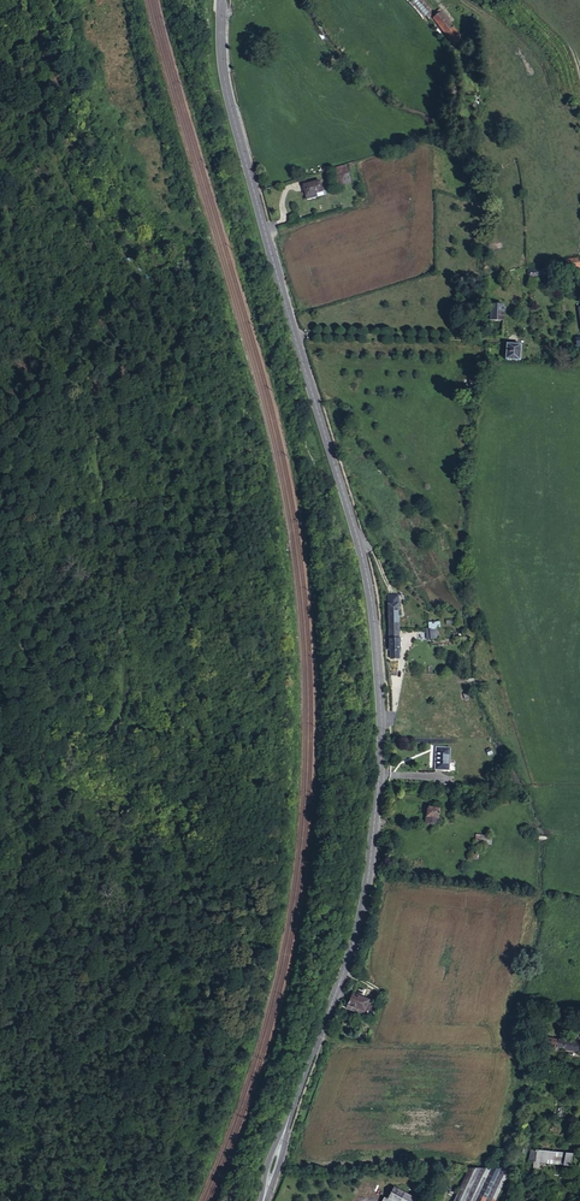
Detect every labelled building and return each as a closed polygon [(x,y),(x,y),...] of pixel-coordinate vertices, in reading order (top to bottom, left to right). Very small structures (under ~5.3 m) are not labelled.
[(454,48),(464,41),(443,12),(433,19),(454,48)] [(337,187),(351,183),(346,165),(332,169),(337,187)] [(306,196),(322,192),(319,181),(303,185),(306,196)] [(579,258),(566,260),(569,274),(573,273),(572,269),(579,268),(579,260),(579,258)] [(503,321),(503,305),(490,305),(489,321),(503,321)] [(519,361),(520,345),(506,344),(505,360),(519,361)] [(388,604),(389,631),(399,631),(398,604),(388,604)] [(440,629),(439,622),(429,623),(429,631),(430,634),(430,639),(436,639),(435,629),(440,629)] [(390,658),(399,658),(399,631),(389,631),(389,640),(390,640),(390,658)] [(449,770),(450,748),(436,747),(435,769),(449,770)] [(437,825),(440,808),(428,807),(425,823),(437,825)] [(480,843),(491,843),(491,836),(480,835),(480,843)] [(369,1000),(352,993),(349,1001),(347,1005),(346,1008),(367,1017),(373,1002),(369,1000)] [(368,1017),(367,1017),(346,1008),(345,1008),(344,1012),(366,1021),(368,1017)] [(575,1039),(563,1037),(562,1043),(576,1045),(575,1039)] [(576,1045),(562,1043),(549,1040),(548,1044),(544,1043),(543,1048),(577,1054),(579,1046),(576,1045)] [(513,1143),(509,1155),(533,1161),(574,1165),(576,1153),(539,1150),(526,1146),(515,1143),(513,1143)] [(500,1168),(469,1168),(453,1200),(500,1200),(512,1169),(500,1168)] [(414,1199),(393,1188),(387,1199),(388,1199),(391,1200),(414,1200),(414,1199)]
